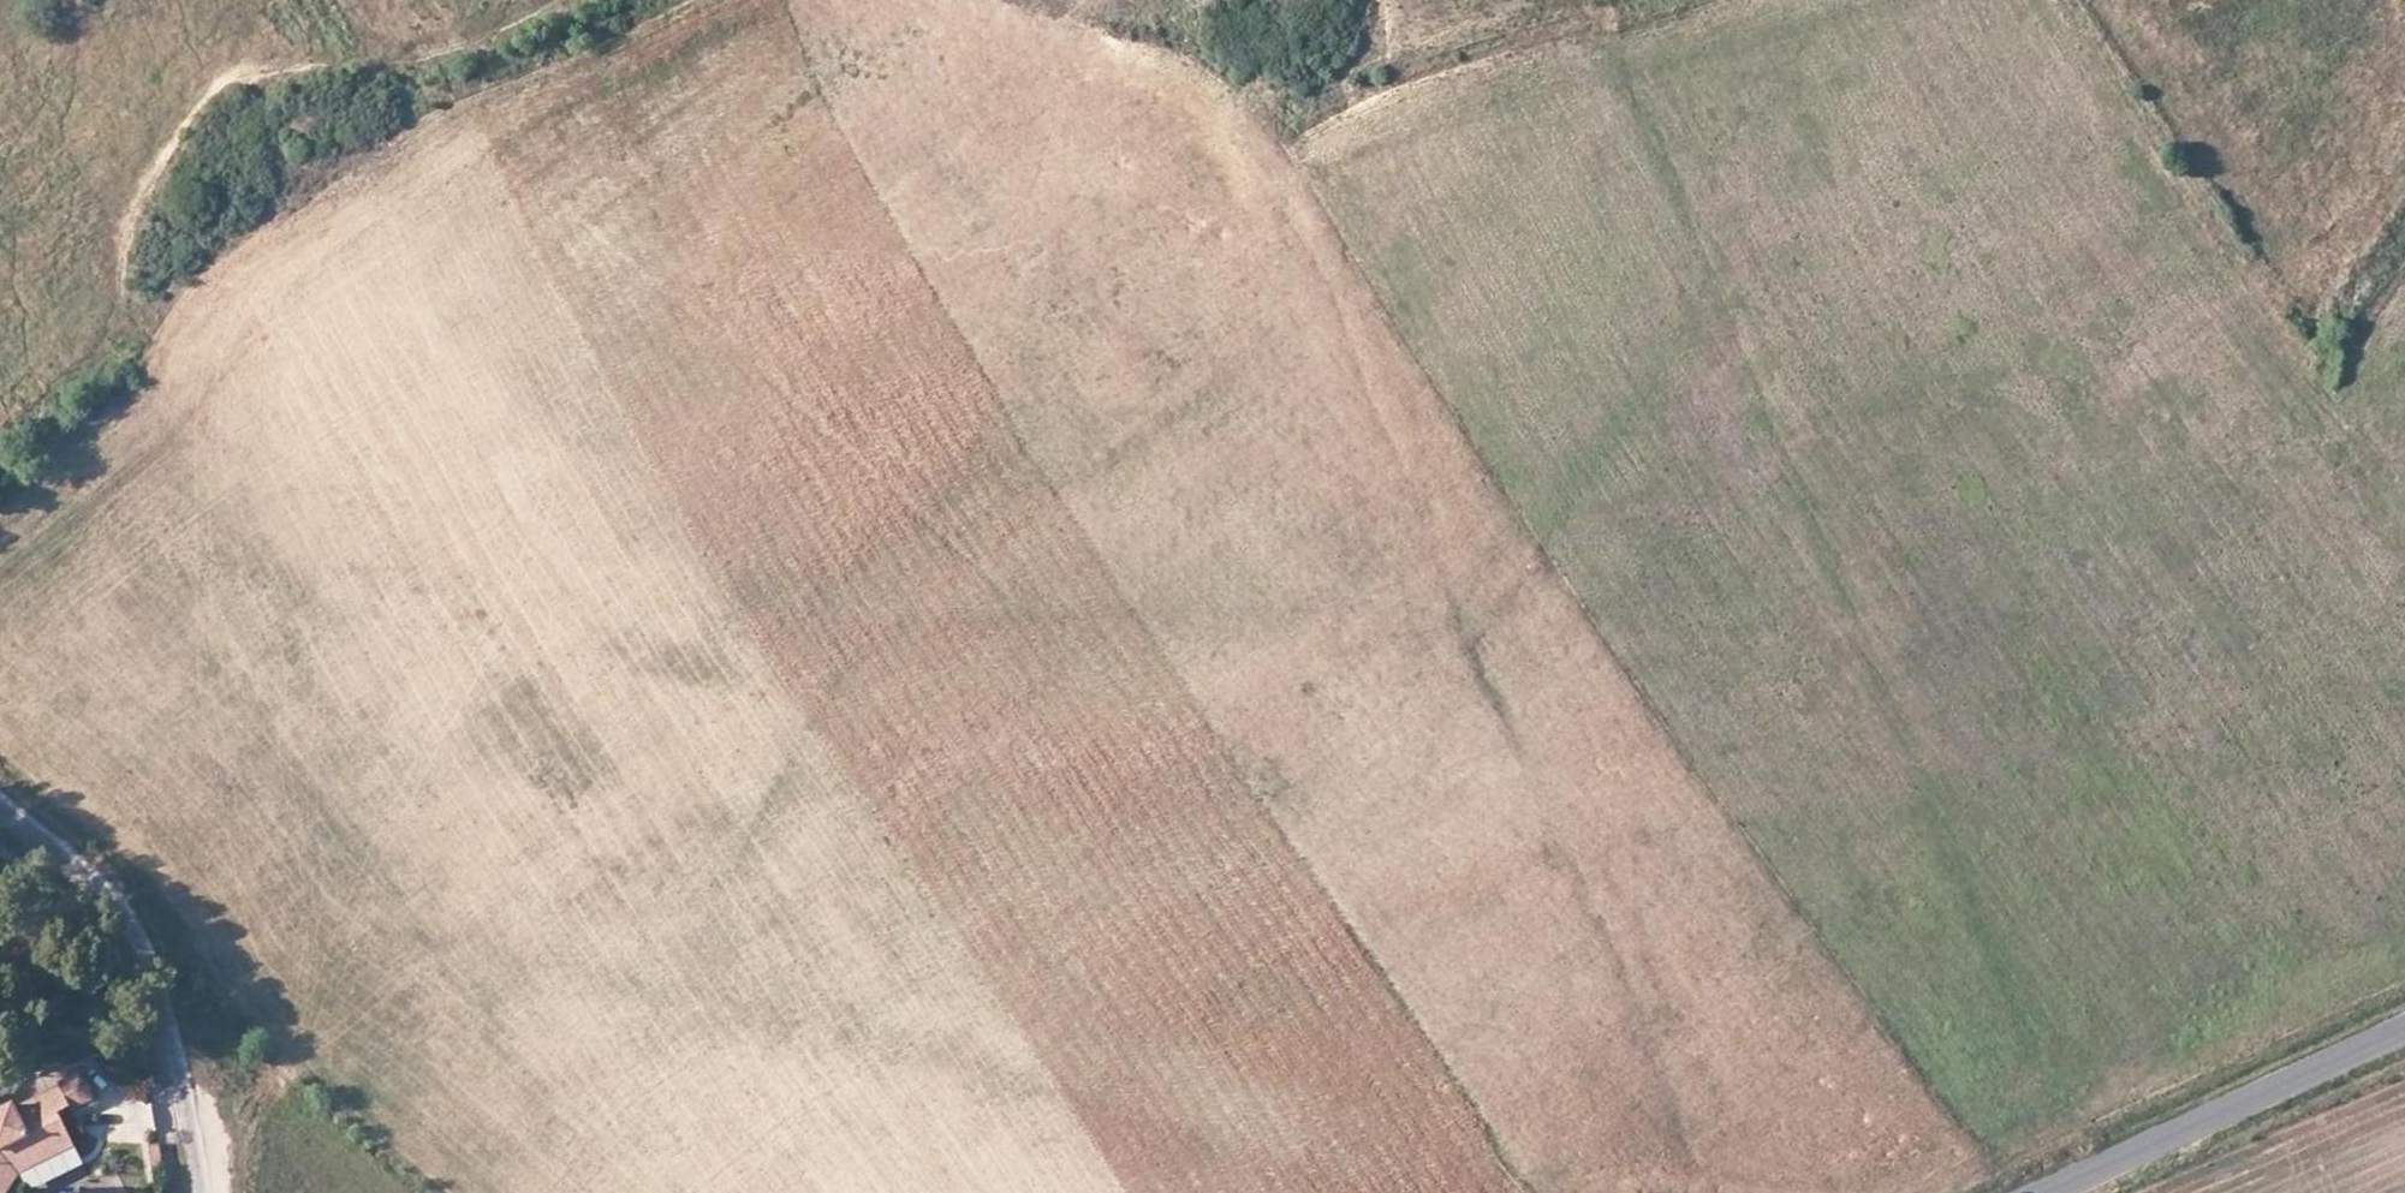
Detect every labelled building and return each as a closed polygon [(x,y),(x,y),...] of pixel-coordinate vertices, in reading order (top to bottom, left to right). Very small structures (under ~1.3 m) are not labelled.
[(73,1081),(52,1092),(61,1112),(66,1119),(87,1109),(73,1081)] [(7,1113),(0,1117),(0,1192),(1,1192),(12,1177),(31,1168),(65,1153),(50,1117),(61,1112),(52,1092),(7,1113)] [(67,1160),(65,1153),(31,1168),(34,1175),(67,1160)]
